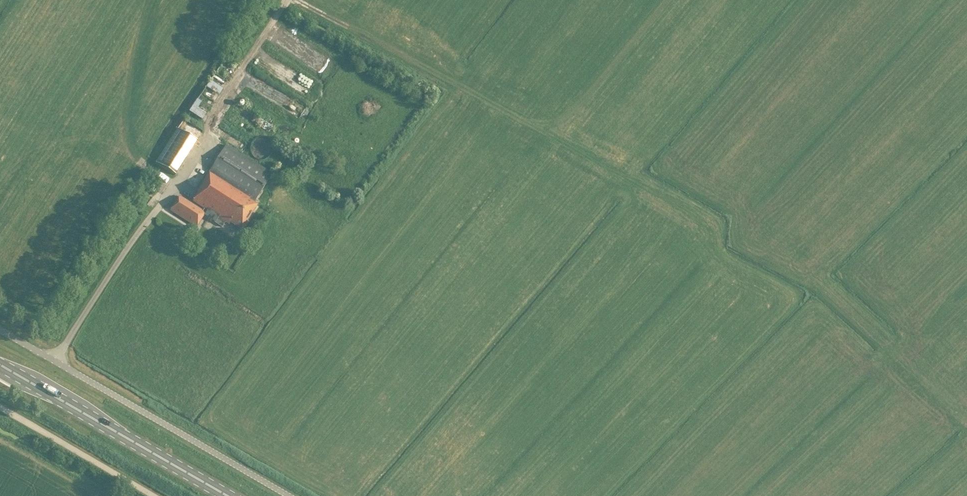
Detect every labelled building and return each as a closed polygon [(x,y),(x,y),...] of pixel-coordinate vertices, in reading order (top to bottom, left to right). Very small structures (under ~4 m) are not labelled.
[(371,10),(370,14),(381,18),(382,14),(371,10)] [(188,109),(201,118),(236,66),(223,57),(188,109)] [(242,106),(238,112),(270,132),(274,126),(242,106)] [(174,173),(196,139),(177,127),(155,161),(174,173)] [(204,207),(202,209),(205,211),(207,209),(217,215),(214,220),(221,225),(224,220),(228,222),(230,220),(240,227),(255,203),(247,198),(249,195),(254,199),(271,172),(225,143),(195,190),(197,191),(192,199),(204,207)] [(170,209),(196,225),(205,211),(202,209),(179,194),(170,209)] [(128,388),(128,400),(137,400),(136,388),(128,388)]
